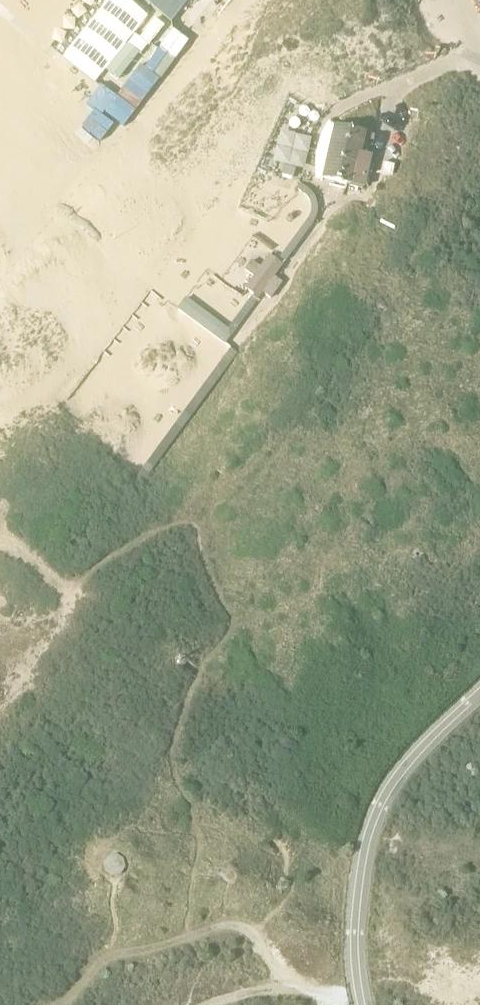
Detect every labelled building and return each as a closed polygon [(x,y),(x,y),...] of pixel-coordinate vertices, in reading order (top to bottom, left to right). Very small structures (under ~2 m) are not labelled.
[(190,37),(219,0),(147,0),(146,2),(190,37)] [(352,154),(357,133),(332,127),(320,178),(358,187),(364,157),(352,154)] [(284,167),(282,175),(282,176),(293,179),(295,170),(284,167)] [(284,262),(314,221),(318,212),(318,205),(314,198),(308,190),(300,184),(296,188),(303,193),(309,200),(311,208),(309,217),(300,230),(279,258),(284,262)] [(282,265),(269,256),(260,267),(251,260),(242,271),(251,278),(244,289),(258,299),(263,293),(270,299),(281,283),(275,278),(282,265)] [(255,303),(250,299),(227,329),(185,299),(177,310),(224,345),(255,303)] [(237,353),(236,353),(230,349),(135,478),(142,483),(237,353)] [(108,857),(104,863),(105,871),(112,876),(121,875),(125,868),(124,860),(116,855),(108,857)]
